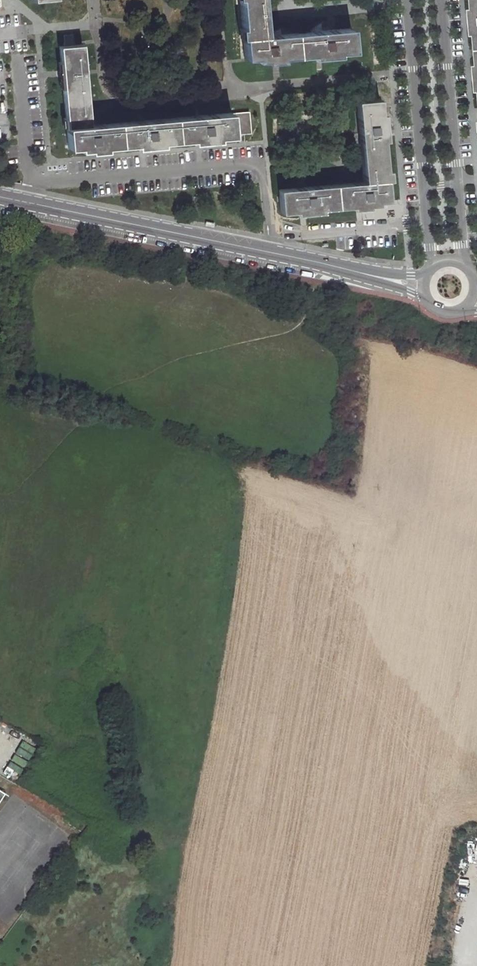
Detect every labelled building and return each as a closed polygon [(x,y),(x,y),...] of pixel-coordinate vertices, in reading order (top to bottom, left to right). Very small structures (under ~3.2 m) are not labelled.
[(242,27),(239,27),(240,38),(243,37),(245,60),(353,49),(351,26),(264,34),(261,0),(240,0),(242,27)] [(65,46),(73,45),(72,35),(64,36),(65,46)] [(73,45),(65,46),(58,47),(65,127),(89,125),(82,45),(73,45)] [(364,98),(362,87),(354,88),(355,99),(364,98)] [(389,200),(377,97),(364,98),(355,99),(354,99),(362,181),(278,189),(281,212),(389,200)] [(230,113),(232,135),(250,134),(248,111),(230,113)] [(232,135),(230,113),(89,125),(65,127),(67,148),(87,147),(87,151),(94,151),(94,148),(144,144),(145,147),(152,146),(152,143),(200,138),(201,141),(207,140),(207,137),(232,135)] [(9,739),(0,734),(0,756),(9,739)]
